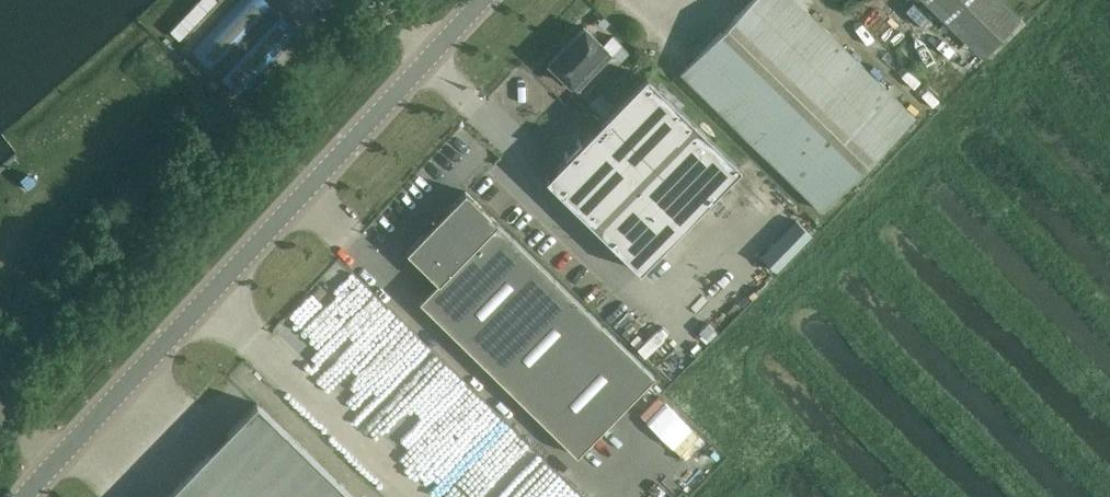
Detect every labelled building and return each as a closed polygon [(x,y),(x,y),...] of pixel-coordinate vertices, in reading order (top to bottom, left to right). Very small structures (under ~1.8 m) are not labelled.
[(169,31),(179,39),(216,0),(199,0),(169,31)] [(191,50),(239,96),(300,32),(266,0),(238,0),(191,50)] [(680,72),(822,210),(914,116),(804,8),(795,0),(751,0),(680,72)] [(1020,18),(1002,0),(924,0),(982,56),(1020,18)] [(645,27),(644,7),(632,7),(632,27),(645,27)] [(603,16),(596,24),(603,30),(609,23),(603,16)] [(606,48),(584,27),(548,63),(570,85),(571,85),(577,91),(588,80),(581,73),(606,48)] [(918,66),(934,57),(920,28),(903,36),(918,66)] [(946,63),(928,81),(944,96),(961,78),(946,63)] [(545,179),(640,271),(741,168),(646,76),(545,179)] [(205,86),(212,92),(219,84),(213,78),(205,86)] [(27,173),(20,181),(28,190),(36,182),(27,173)] [(465,191),(406,252),(437,282),(419,301),(577,455),(654,376),(465,191)] [(257,403),(165,496),(353,496),(257,403)]
